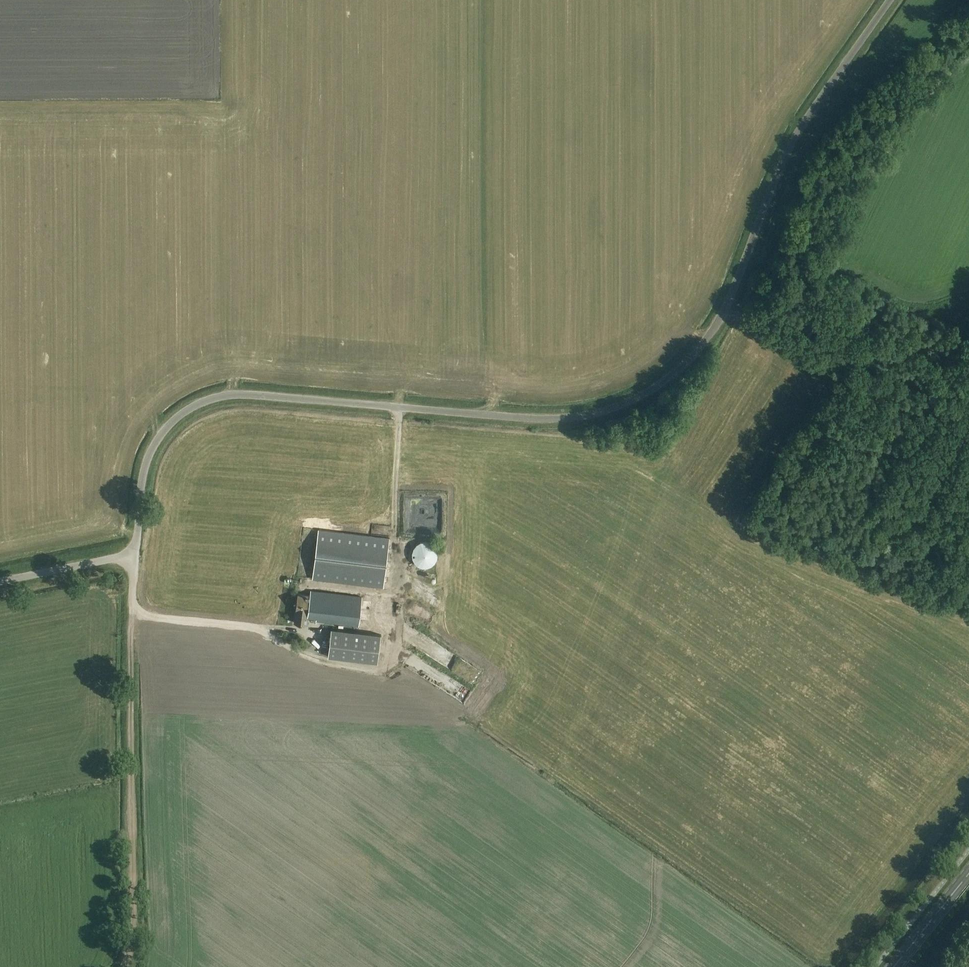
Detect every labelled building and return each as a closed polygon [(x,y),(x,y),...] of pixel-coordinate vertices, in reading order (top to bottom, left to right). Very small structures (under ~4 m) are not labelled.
[(383,588),(390,538),(318,529),(312,579),(383,588)] [(412,552),(412,555),(412,557),(413,559),(414,561),(415,563),(416,564),(418,566),(420,567),(423,567),(425,568),(427,567),(429,567),(431,566),(433,565),(435,563),(436,561),(437,559),(438,557),(438,555),(438,552),(437,550),(436,548),(435,546),(433,545),(431,543),(429,542),(427,542),(425,542),(423,542),(420,542),(418,543),(416,545),(415,546),(414,548),(413,550),(412,552)] [(316,621),(351,625),(358,626),(362,597),(312,591),(311,596),(298,594),(294,623),(306,625),(307,617),(316,618),(316,621)] [(395,615),(402,607),(396,603),(389,611),(395,615)] [(414,632),(422,636),(428,626),(419,622),(414,632)] [(332,629),(328,656),(377,663),(381,635),(332,629)]
